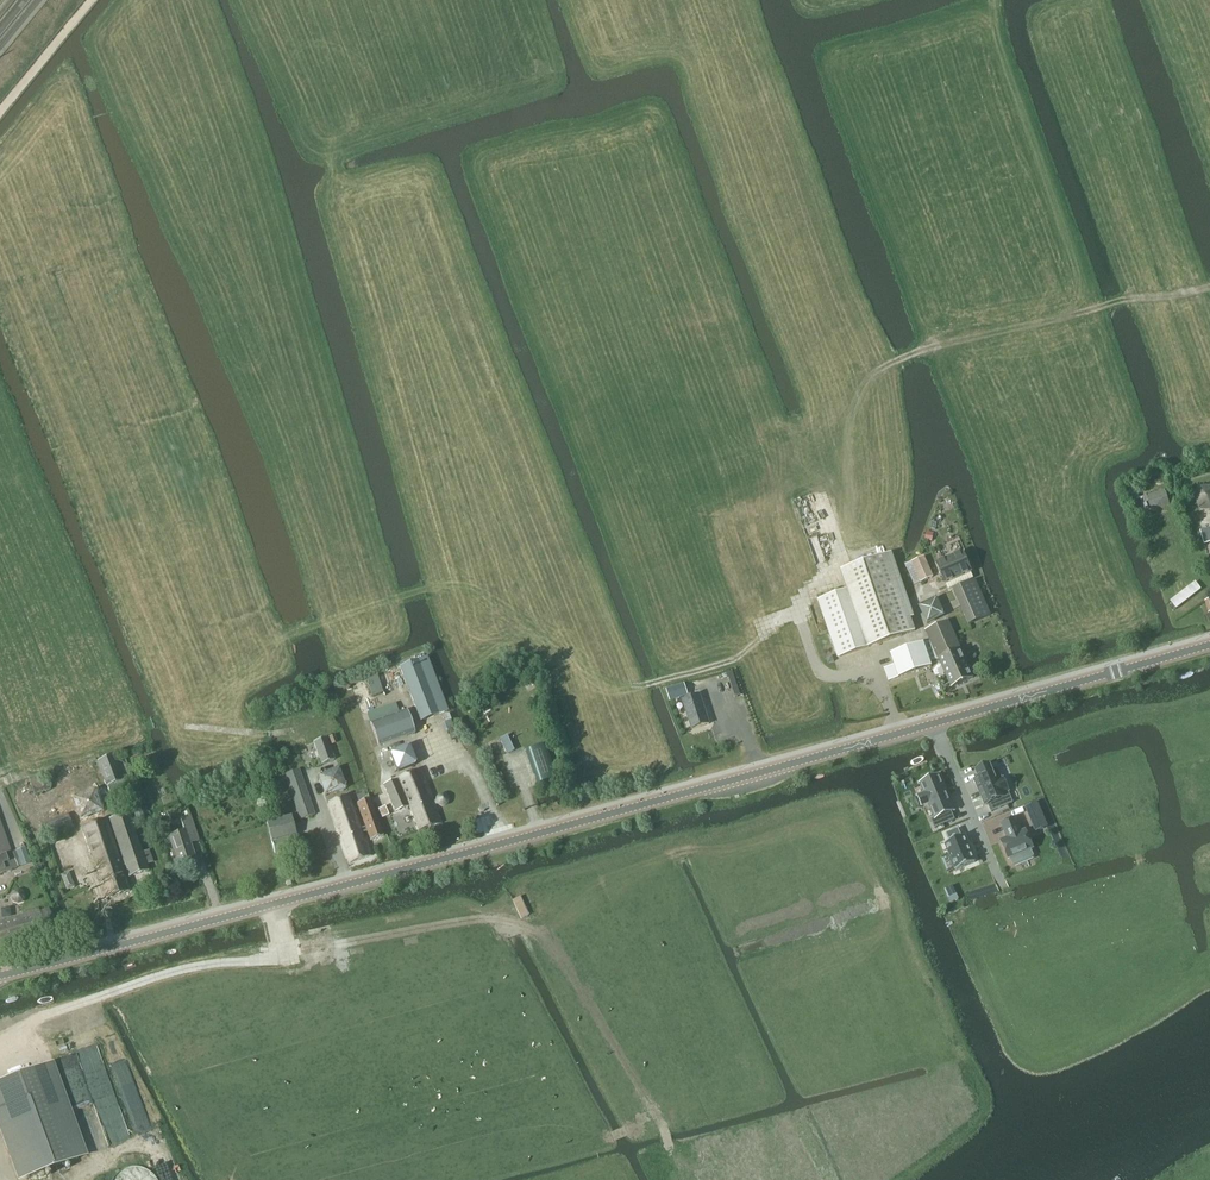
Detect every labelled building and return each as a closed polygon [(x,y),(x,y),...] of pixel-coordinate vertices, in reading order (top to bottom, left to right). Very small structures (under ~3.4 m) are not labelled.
[(1139,480),(1138,481),(1140,487),(1141,487),(1147,485),(1145,478),(1139,480)] [(1136,485),(1129,488),(1134,501),(1134,502),(1141,499),(1140,497),(1139,493),(1136,485)] [(1194,497),(1200,509),(1209,509),(1209,487),(1201,486),(1194,497)] [(1170,503),(1165,489),(1147,495),(1151,509),(1170,503)] [(963,551),(937,563),(945,583),(972,571),(963,551)] [(892,553),(841,571),(848,590),(868,646),(914,632),(909,618),(914,616),(892,553)] [(933,577),(924,557),(913,562),(907,565),(906,565),(914,585),(922,582),(933,577)] [(969,625),(991,615),(975,580),(954,590),(969,625)] [(1176,609),(1201,589),(1196,582),(1170,601),(1176,609)] [(868,647),(868,646),(848,590),(821,600),(841,657),(854,652),(868,647)] [(948,620),(926,630),(939,659),(951,687),(974,677),(961,649),(948,620)] [(924,643),(891,654),(895,668),(899,678),(900,678),(932,666),(924,643)] [(427,657),(399,668),(420,723),(448,712),(427,657)] [(671,700),(689,695),(685,684),(668,690),(671,700)] [(693,729),(710,723),(700,695),(683,700),(693,729)] [(531,706),(522,710),(534,736),(543,732),(531,706)] [(380,746),(414,732),(405,710),(371,724),(380,746)] [(335,734),(329,736),(332,744),(338,742),(335,734)] [(507,754),(514,751),(507,735),(500,739),(507,754)] [(322,764),(335,760),(326,737),(314,742),(322,764)] [(544,744),(526,751),(538,784),(555,778),(544,744)] [(398,771),(416,764),(409,745),(390,753),(398,771)] [(114,755),(97,761),(106,786),(107,785),(113,801),(128,795),(126,790),(127,789),(114,755)] [(980,778),(975,780),(986,805),(988,804),(992,812),(1013,803),(1009,791),(1004,779),(1003,779),(998,768),(993,770),(990,764),(977,770),(980,778)] [(285,775),(301,819),(315,814),(299,770),(285,775)] [(436,800),(432,802),(421,770),(399,778),(399,779),(383,785),(395,813),(410,808),(418,830),(440,822),(433,804),(437,803),(438,804),(439,806),(441,807),(444,806),(446,805),(448,804),(448,802),(448,801),(448,799),(448,797),(446,796),(445,794),(443,794),(440,794),(438,796),(436,798),(436,800)] [(45,782),(43,774),(28,778),(30,782),(34,795),(51,790),(53,779),(52,779),(51,777),(46,779),(47,781),(45,782)] [(925,794),(918,797),(922,806),(929,803),(935,818),(931,820),(935,828),(955,820),(952,812),(954,811),(939,775),(921,783),(925,794)] [(80,821),(104,813),(96,789),(72,797),(80,821)] [(357,803),(366,827),(362,828),(350,795),(328,803),(350,863),(372,855),(366,838),(364,839),(361,833),(367,831),(371,840),(383,836),(370,799),(357,803)] [(1037,803),(1027,807),(1037,831),(1047,826),(1037,803)] [(385,806),(379,809),(378,809),(382,818),(383,818),(389,815),(385,806)] [(106,898),(129,890),(122,866),(125,865),(129,877),(148,870),(146,864),(153,862),(149,851),(142,853),(129,813),(110,819),(123,860),(120,861),(107,821),(83,829),(106,898)] [(272,843),(298,836),(292,816),(291,817),(284,819),(267,823),(272,843)] [(180,820),(184,830),(194,827),(191,817),(180,820)] [(31,863),(25,848),(12,852),(0,818),(0,874),(31,863)] [(1010,837),(1001,841),(1009,858),(1011,858),(1014,864),(1034,856),(1031,849),(1033,848),(1025,831),(1021,833),(1015,818),(1002,824),(1006,835),(1009,834),(1010,837)] [(950,842),(945,844),(956,870),(975,862),(971,853),(974,852),(970,844),(968,845),(964,836),(962,837),(958,828),(946,833),(950,842)] [(185,830),(169,836),(174,850),(171,851),(176,866),(195,859),(185,830)] [(301,848),(298,836),(272,843),(275,855),(301,848)] [(69,872),(61,875),(67,891),(75,887),(69,872)] [(13,892),(11,897),(12,902),(17,905),(23,903),(25,898),(23,893),(18,890),(13,892)] [(55,931),(49,908),(40,910),(39,908),(22,913),(23,916),(0,923),(0,947),(55,931)] [(0,1083),(0,1099),(28,1176),(78,1158),(43,1067),(0,1083)]
